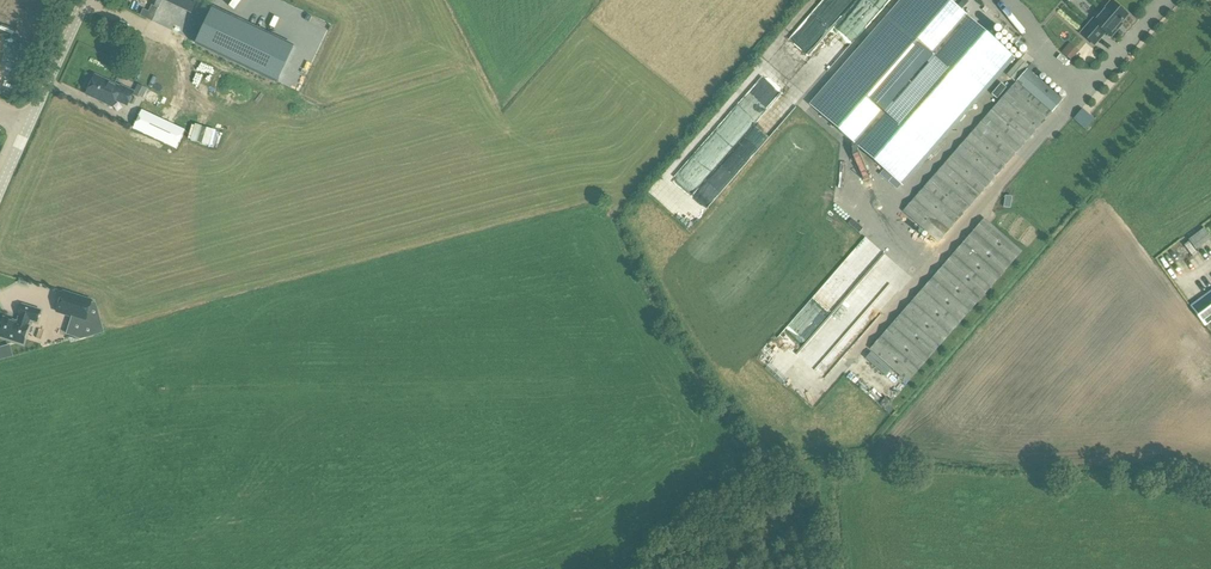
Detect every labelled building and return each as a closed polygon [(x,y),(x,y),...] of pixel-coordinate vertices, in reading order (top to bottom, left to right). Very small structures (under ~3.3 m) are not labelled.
[(191,12),(197,0),(165,0),(191,12)] [(948,0),(904,0),(812,106),(902,184),(1013,57),(948,0)] [(1111,3),(1083,35),(1095,46),(1106,33),(1112,38),(1124,24),(1122,23),(1129,16),(1111,3)] [(274,77),(290,43),(208,5),(192,40),(274,77)] [(154,22),(159,10),(153,7),(147,19),(154,22)] [(828,65),(834,70),(882,13),(876,8),(828,65)] [(1028,70),(904,212),(940,243),(1064,101),(1028,70)] [(97,77),(88,96),(114,108),(117,101),(128,107),(135,93),(122,87),(122,89),(97,77)] [(148,130),(166,139),(187,96),(170,88),(148,130)] [(140,101),(138,107),(148,111),(150,105),(140,101)] [(1095,121),(1083,111),(1077,118),(1088,128),(1095,121)] [(1027,162),(1018,172),(1025,178),(1034,168),(1027,162)] [(985,219),(871,350),(899,374),(894,381),(900,386),(906,380),(909,383),(1024,253),(985,219)] [(1189,241),(1196,251),(1210,240),(1210,237),(1205,229),(1189,241)] [(890,281),(868,266),(879,249),(863,238),(843,268),(882,294),(890,281)] [(892,261),(883,270),(893,280),(902,270),(892,261)] [(92,301),(63,292),(58,313),(86,322),(92,301)] [(1192,307),(1206,327),(1210,324),(1210,293),(1192,307)] [(4,318),(0,330),(0,337),(23,344),(29,326),(29,325),(30,320),(37,322),(41,310),(22,305),(19,316),(21,317),(19,322),(4,318)] [(850,362),(855,352),(849,349),(844,359),(850,362)] [(849,362),(842,370),(855,383),(863,374),(849,362)] [(866,371),(876,379),(880,373),(871,366),(866,371)] [(889,396),(868,377),(864,382),(870,387),(867,391),(882,404),(889,396)]
